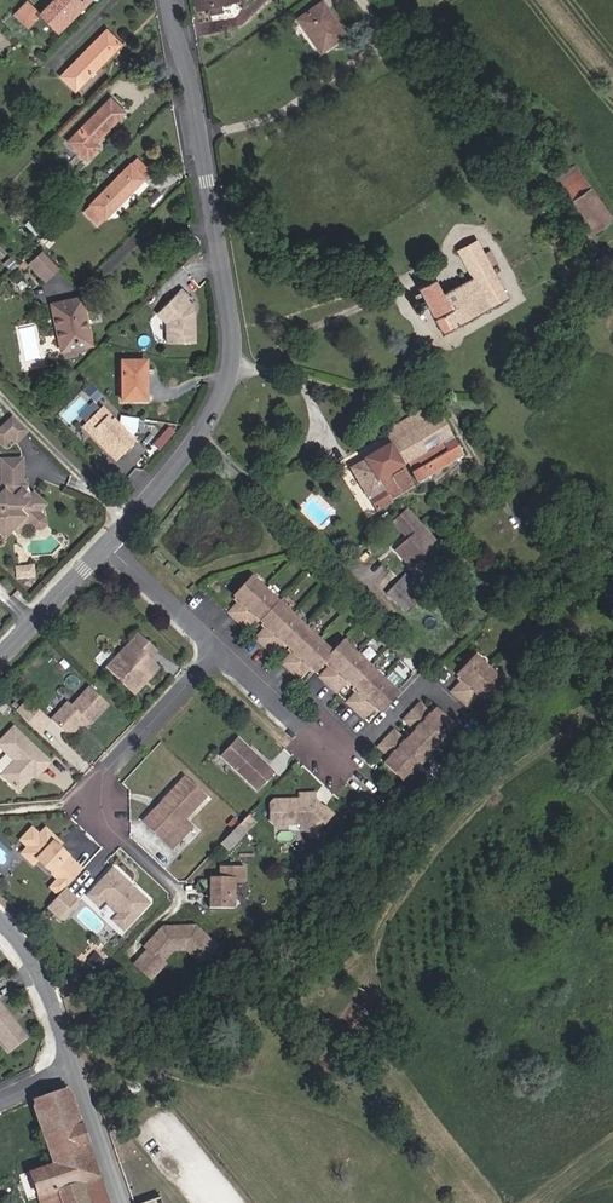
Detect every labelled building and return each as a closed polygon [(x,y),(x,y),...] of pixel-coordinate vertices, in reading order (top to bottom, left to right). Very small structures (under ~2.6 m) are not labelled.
[(86,0),(53,0),(39,14),(57,32),(80,10),(78,8),(86,0)] [(231,4),(231,0),(193,0),(196,11),(208,9),(210,16),(223,13),(222,6),(231,4)] [(15,14),(27,27),(37,18),(32,13),(35,10),(27,1),(15,14)] [(320,53),(345,35),(322,1),(297,19),(320,53)] [(60,76),(75,91),(121,45),(106,30),(60,76)] [(92,146),(103,135),(125,113),(110,98),(67,141),(86,160),(96,151),(92,146)] [(96,151),(107,140),(103,135),(92,146),(96,151)] [(82,213),(96,227),(146,179),(144,178),(150,172),(136,158),(131,164),(130,163),(88,204),(90,205),(82,213)] [(594,231),(612,219),(574,166),(556,179),(594,231)] [(152,210),(165,197),(157,188),(144,201),(152,210)] [(35,234),(43,227),(33,216),(25,224),(35,234)] [(40,241),(45,246),(56,236),(51,230),(40,241)] [(443,335),(509,299),(491,267),(498,263),(490,250),(484,254),(476,240),(457,251),(472,277),(443,293),(434,278),(417,287),(420,293),(414,295),(417,302),(413,304),(412,308),(413,311),(417,312),(428,307),(443,335)] [(44,281),(58,269),(42,252),(28,264),(44,281)] [(8,271),(15,264),(17,262),(10,256),(1,265),(8,271)] [(194,341),(193,315),(190,315),(190,311),(193,310),(193,304),(185,297),(187,294),(179,286),(155,311),(165,321),(166,341),(194,341)] [(61,352),(91,345),(81,297),(51,304),(61,352)] [(122,402),(145,402),(145,362),(121,362),(122,402)] [(102,397),(91,385),(85,391),(97,402),(102,397)] [(88,421),(100,410),(96,407),(85,418),(88,421)] [(441,442),(451,437),(439,416),(429,421),(423,409),(381,434),(388,446),(364,460),(365,461),(350,469),(376,513),(392,504),(390,501),(377,479),(401,465),(406,462),(441,442)] [(88,421),(84,425),(92,433),(109,450),(116,457),(131,442),(127,438),(132,433),(135,418),(119,415),(118,424),(116,426),(100,410),(88,421)] [(26,431),(11,416),(0,427),(0,444),(2,446),(11,438),(15,442),(26,431)] [(92,433),(84,425),(82,428),(90,436),(92,433)] [(160,452),(176,433),(170,429),(155,447),(160,452)] [(418,483),(462,456),(454,440),(443,446),(441,442),(406,462),(418,483)] [(116,457),(109,450),(106,453),(113,460),(116,457)] [(2,460),(3,484),(7,489),(0,496),(0,529),(6,523),(13,530),(23,519),(28,524),(38,514),(45,506),(37,498),(30,498),(28,500),(21,493),(23,490),(23,484),(23,460),(2,460)] [(265,477),(272,484),(286,470),(279,462),(265,477)] [(390,501),(413,487),(401,465),(377,479),(390,501)] [(441,550),(406,510),(399,516),(393,522),(408,539),(411,536),(415,541),(399,554),(414,573),(441,550)] [(38,514),(28,524),(35,531),(41,531),(45,527),(45,521),(38,514)] [(17,534),(28,524),(23,519),(13,530),(17,534)] [(13,530),(6,523),(0,529),(0,535),(4,539),(13,530)] [(369,539),(377,532),(373,527),(365,535),(369,539)] [(30,576),(30,566),(15,565),(14,576),(30,576)] [(388,704),(406,685),(351,634),(340,646),(257,571),(240,590),(246,595),(235,607),(251,622),(262,610),(273,620),(262,632),(279,647),(289,635),(301,646),(290,657),(306,672),(316,660),(322,665),(333,654),(339,659),(328,671),(344,686),(355,674),(367,684),(356,696),(372,711),(383,699),(388,704)] [(404,612),(418,598),(414,593),(419,589),(405,574),(386,594),(404,612)] [(134,696),(159,671),(150,661),(157,654),(138,636),(107,669),(134,696)] [(494,691),(511,672),(484,647),(466,666),(472,671),(461,683),(478,698),(489,686),(494,691)] [(80,717),(89,726),(107,706),(86,687),(71,703),(66,699),(51,717),(63,729),(69,729),(80,717)] [(6,699),(9,702),(15,696),(12,692),(6,699)] [(395,757),(414,774),(464,719),(445,701),(440,707),(429,696),(415,711),(427,721),(414,735),(403,724),(388,740),(400,752),(395,757)] [(3,716),(9,710),(1,702),(0,703),(0,714),(3,716)] [(20,717),(29,707),(25,703),(16,713),(20,717)] [(49,725),(29,707),(20,717),(39,735),(49,725)] [(12,731),(0,745),(0,751),(5,755),(0,760),(0,777),(19,795),(34,778),(35,774),(38,772),(41,774),(50,765),(12,731)] [(260,797),(277,778),(255,756),(253,759),(249,755),(251,753),(240,742),(222,762),(260,797)] [(167,845),(195,814),(207,801),(186,782),(163,808),(165,811),(162,814),(158,814),(147,826),(167,845)] [(318,839),(335,820),(327,813),(321,813),(318,809),(318,799),(300,799),(300,805),(276,804),(271,810),(271,824),(276,830),(302,830),(308,829),(318,839)] [(249,836),(257,826),(250,820),(242,829),(249,836)] [(187,823),(167,845),(175,852),(195,831),(187,823)] [(232,857),(250,837),(249,836),(242,829),(224,849),(232,857)] [(314,843),(318,839),(308,829),(302,830),(302,836),(306,836),(314,843)] [(75,870),(77,868),(60,852),(56,848),(59,845),(46,833),(42,839),(34,832),(19,848),(27,856),(20,863),(53,893),(62,901),(68,894),(83,878),(75,870)] [(83,878),(85,875),(77,868),(75,870),(83,878)] [(212,912),(239,912),(238,887),(238,882),(247,882),(248,870),(221,871),(221,882),(212,882),(212,912)] [(142,898),(140,901),(124,887),(127,884),(118,876),(114,876),(91,901),(100,909),(105,908),(109,904),(124,918),(120,923),(120,928),(128,935),(151,910),(151,906),(142,898)] [(140,901),(142,898),(127,884),(124,887),(140,901)] [(62,901),(53,893),(50,897),(58,904),(60,902),(62,901)] [(62,901),(60,902),(58,904),(52,912),(63,922),(79,904),(68,894),(62,901)] [(169,965),(180,954),(193,953),(208,966),(223,950),(201,930),(175,933),(176,939),(161,941),(152,951),(156,954),(142,968),(158,983),(172,968),(169,965)] [(97,967),(105,973),(111,966),(104,959),(97,967)] [(27,1036),(0,1002),(0,1037),(10,1049),(27,1036)] [(103,1192),(69,1093),(67,1089),(33,1100),(35,1104),(33,1105),(53,1164),(29,1172),(40,1202),(107,1202),(103,1192)]
